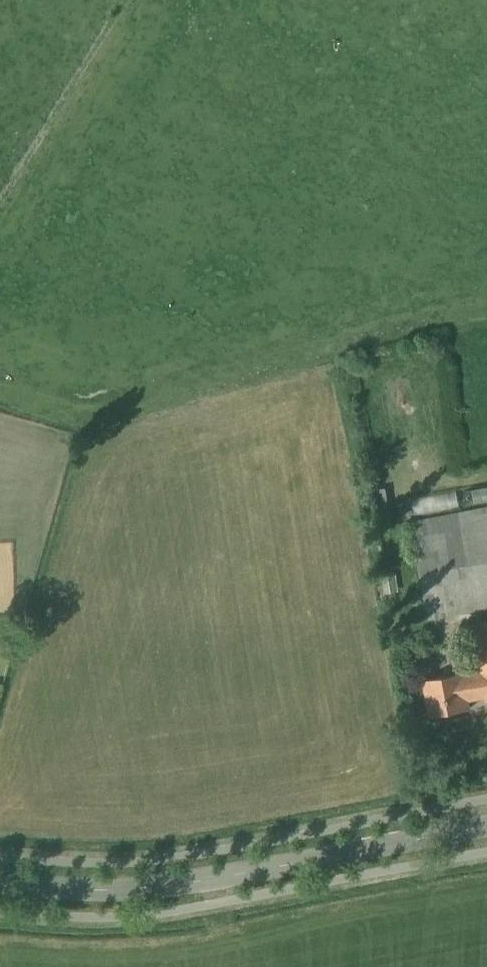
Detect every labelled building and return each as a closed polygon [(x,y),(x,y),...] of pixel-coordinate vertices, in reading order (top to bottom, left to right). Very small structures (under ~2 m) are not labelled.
[(486,610),(486,506),(408,521),(427,621),(486,610)] [(397,591),(395,576),(382,578),(384,593),(397,591)] [(471,625),(480,672),(462,675),(462,674),(422,682),(429,717),(468,709),(466,701),(484,697),(485,702),(486,701),(486,622),(471,625)]
